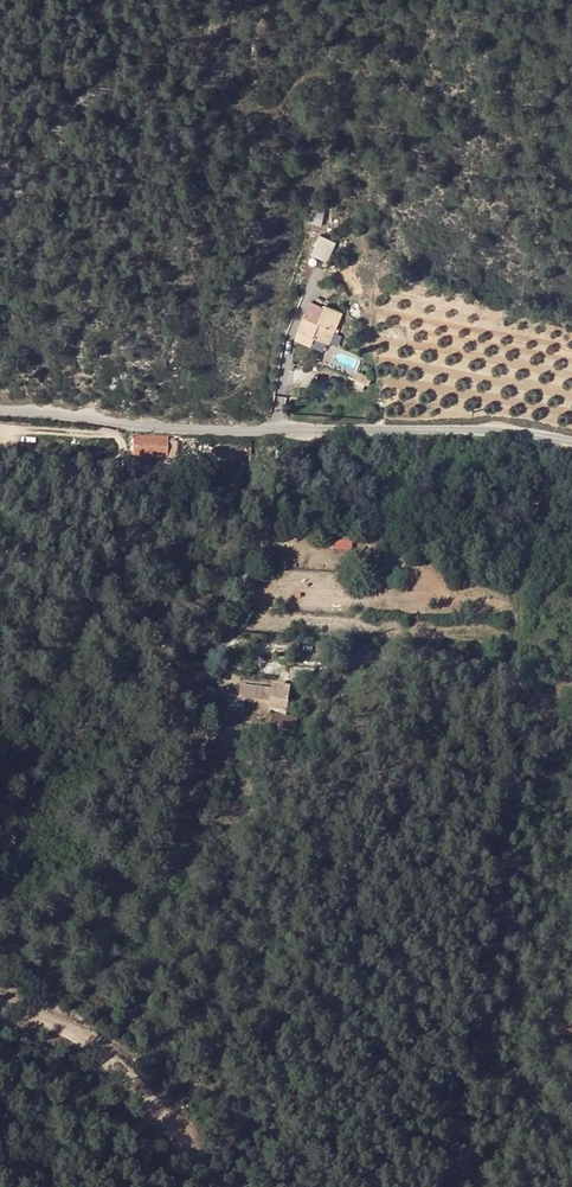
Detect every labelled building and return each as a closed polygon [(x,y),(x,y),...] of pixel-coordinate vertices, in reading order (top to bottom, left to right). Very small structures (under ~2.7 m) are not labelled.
[(308,235),(301,256),(317,260),(323,240),(308,235)] [(317,307),(302,303),(289,340),(306,346),(309,338),(324,343),(329,329),(332,331),(334,328),(329,326),(335,310),(318,304),(317,307)] [(370,372),(357,368),(354,375),(364,378),(367,379),(370,372)] [(364,378),(354,375),(352,382),(362,385),(364,378)] [(171,444),(139,441),(138,458),(170,461),(171,444)] [(232,713),(238,714),(246,716),(247,712),(249,700),(236,697),(233,709),(232,713)] [(246,716),(245,721),(263,725),(263,721),(280,724),(284,704),(268,700),(267,704),(249,700),(247,712),(246,716)] [(236,722),(238,714),(232,713),(233,709),(223,708),(221,719),(236,722)] [(263,738),(265,726),(260,725),(259,733),(253,731),(252,736),(263,738)] [(273,728),(265,726),(263,738),(287,743),(290,731),(279,729),(273,728)]
